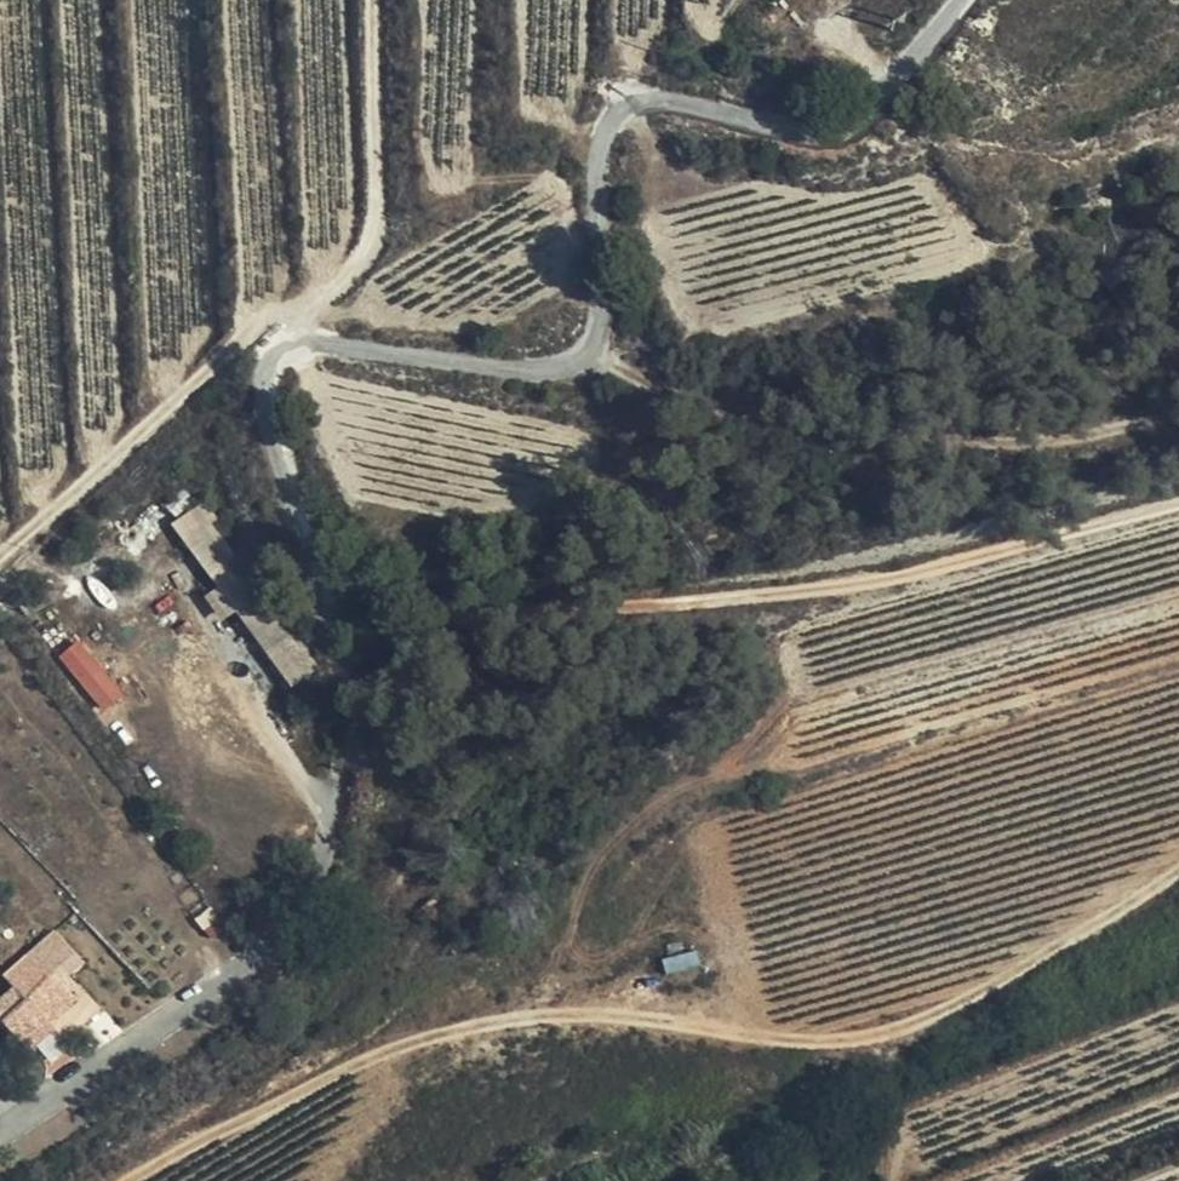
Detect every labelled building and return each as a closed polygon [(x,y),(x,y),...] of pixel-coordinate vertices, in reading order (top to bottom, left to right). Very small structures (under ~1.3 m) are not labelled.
[(211,594),(224,615),(262,590),(206,501),(176,520),(219,588),(211,594)] [(105,711),(125,695),(82,640),(62,656),(105,711)] [(21,996),(0,1011),(0,1027),(25,1065),(54,1044),(21,996)]
